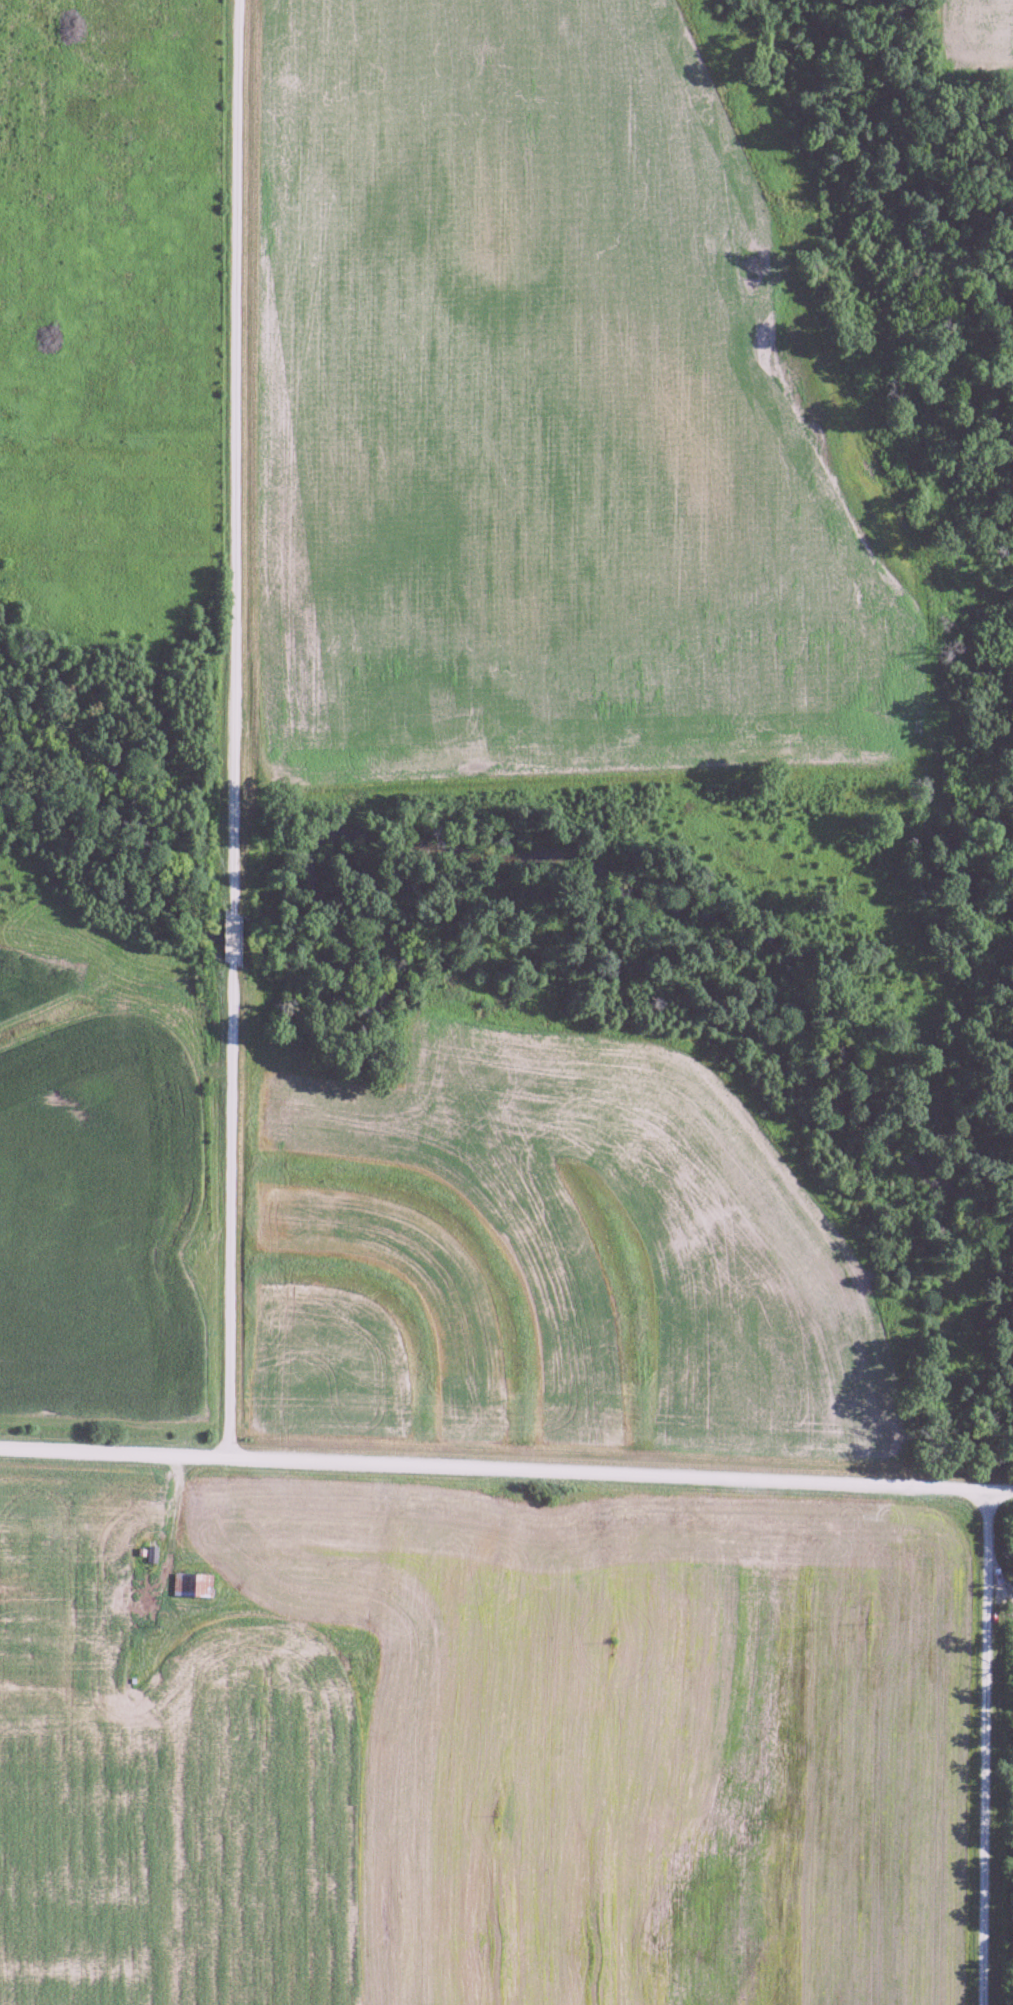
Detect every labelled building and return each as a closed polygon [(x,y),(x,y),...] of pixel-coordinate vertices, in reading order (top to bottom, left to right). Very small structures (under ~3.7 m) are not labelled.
[(210,1595),(211,1573),(173,1572),(173,1594),(210,1595)]
